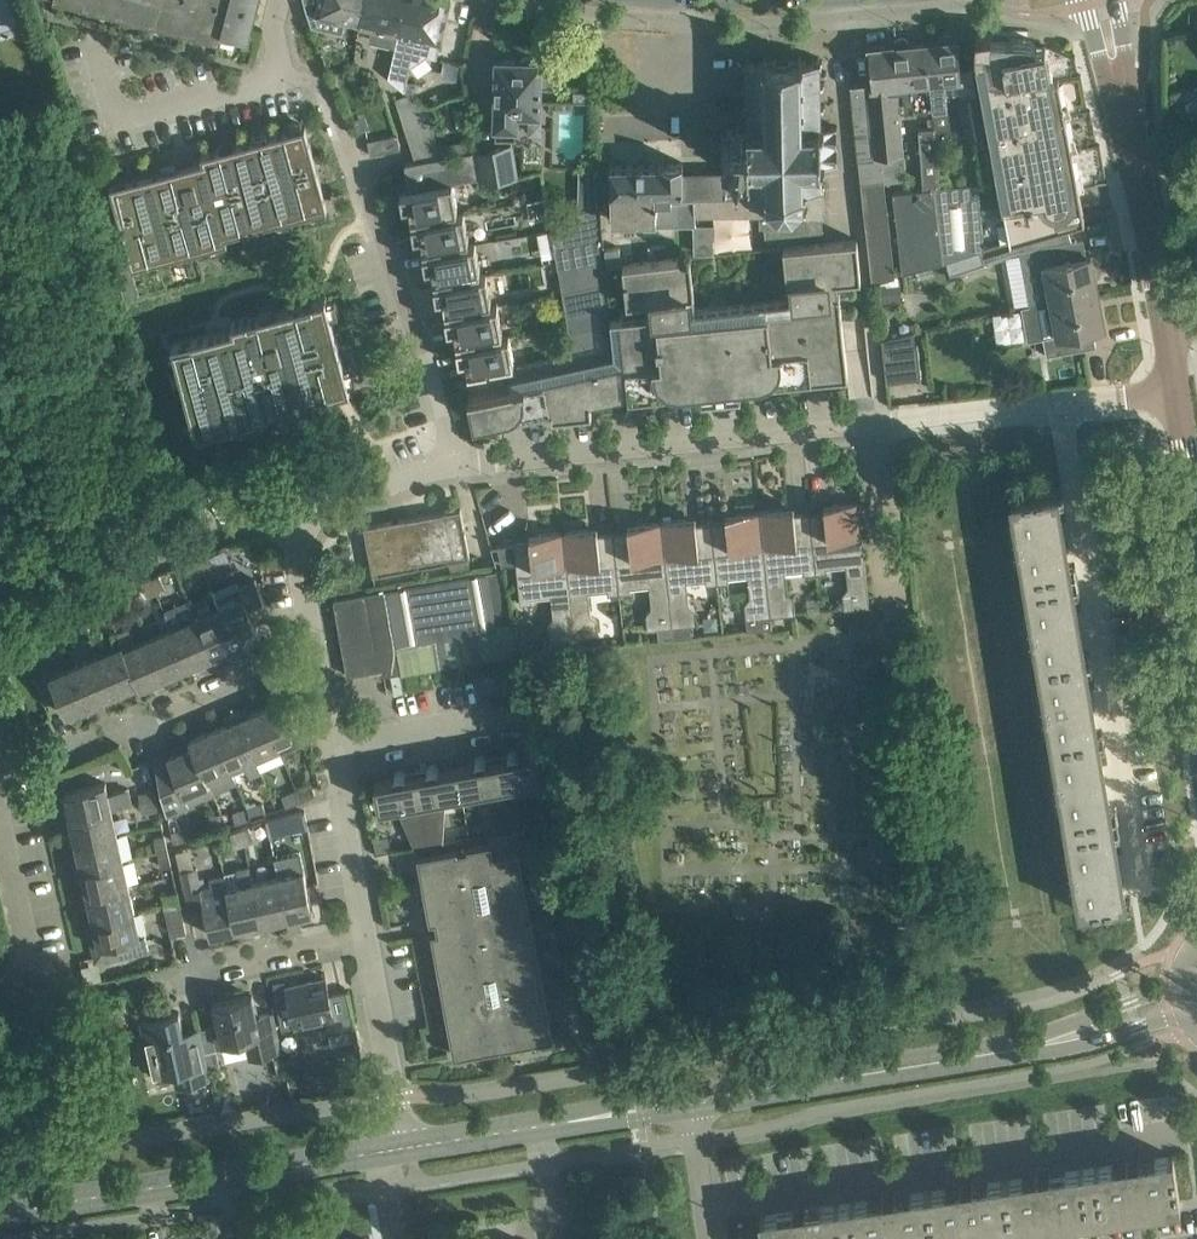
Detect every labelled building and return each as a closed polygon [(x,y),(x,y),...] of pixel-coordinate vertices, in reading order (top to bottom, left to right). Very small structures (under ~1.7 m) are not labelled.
[(222,31),(235,35),(237,26),(250,29),(258,0),(101,0),(222,31)] [(358,22),(363,0),(304,0),(306,8),(315,10),(315,12),(334,16),(332,24),(344,26),(346,19),(358,22)] [(373,26),(370,40),(394,46),(398,32),(399,33),(406,0),(363,0),(358,22),(373,26)] [(387,76),(391,79),(405,88),(413,95),(416,80),(406,80),(410,63),(425,54),(436,56),(449,0),(406,0),(399,33),(398,32),(394,46),(387,76)] [(925,41),(932,106),(932,109),(947,107),(946,93),(962,91),(960,77),(961,77),(957,38),(954,39),(954,37),(953,36),(952,35),(951,34),(950,34),(948,33),(946,33),(944,33),(943,34),(942,35),(941,35),(941,36),(940,38),(940,39),(940,40),(925,41)] [(991,36),(991,33),(975,35),(975,51),(1001,200),(1008,239),(1066,221),(1084,216),(1058,78),(1049,80),(1047,70),(1050,69),(1045,45),(1036,47),(1034,42),(1030,38),(1024,37),(991,36)] [(870,280),(873,280),(894,278),(884,182),(905,180),(897,91),(903,90),(905,108),(932,106),(925,41),(908,43),(908,42),(908,41),(907,40),(906,39),(906,38),(903,37),(902,36),(901,36),(900,36),(898,37),(897,38),(896,39),(895,40),(894,41),(894,42),(894,43),(894,44),(893,45),(892,43),(869,46),(872,82),(850,84),(850,87),(851,87),(870,280)] [(766,236),(823,230),(822,163),(838,163),(837,125),(825,126),(824,82),(820,82),(820,62),(822,62),(822,59),(820,60),(820,58),(819,59),(819,56),(816,57),(816,59),(801,59),(801,55),(763,56),(764,60),(749,60),(749,58),(746,58),(746,60),(745,60),(745,61),(743,61),(743,64),(745,64),(746,83),(741,83),(742,128),(727,128),(727,131),(726,131),(726,135),(722,135),(723,158),(727,158),(728,162),(728,165),(730,165),(730,172),(683,172),(683,161),(610,163),(612,219),(644,218),(645,227),(657,227),(657,224),(696,222),(696,212),(759,211),(760,227),(765,226),(766,236)] [(497,59),(495,136),(516,136),(516,110),(539,110),(539,101),(539,86),(553,86),(553,64),(540,64),(540,60),(535,59),(532,56),(524,56),(520,59),(497,59)] [(426,106),(409,93),(393,98),(404,131),(430,122),(426,106)] [(966,134),(984,131),(978,95),(960,98),(966,134)] [(922,189),(933,188),(933,187),(938,187),(933,118),(927,119),(928,129),(918,130),(922,189)] [(203,159),(111,183),(132,265),(228,240),(226,234),(328,207),(306,125),(201,153),(203,159)] [(370,154),(394,149),(400,148),(397,134),(367,139),(370,154)] [(513,144),(475,150),(480,176),(481,181),(516,175),(518,175),(513,144)] [(480,176),(475,150),(405,162),(410,189),(452,181),(480,176)] [(516,175),(518,188),(543,184),(541,171),(518,175),(516,175)] [(410,189),(400,190),(401,194),(402,194),(403,203),(409,202),(411,216),(457,208),(452,181),(410,189)] [(942,259),(982,247),(1008,239),(1001,200),(979,204),(977,183),(938,187),(933,187),(933,188),(942,258),(942,259)] [(892,191),(901,271),(942,258),(933,188),(922,189),(892,191)] [(550,218),(557,260),(561,285),(605,276),(599,209),(550,218)] [(423,247),(468,239),(463,211),(412,221),(412,225),(413,225),(415,233),(420,232),(423,247)] [(1025,269),(1032,302),(1049,298),(1098,289),(1091,255),(1078,257),(1074,240),(1072,240),(1066,221),(1008,239),(982,247),(942,259),(948,277),(990,264),(990,262),(1019,253),(1022,270),(1025,269)] [(837,280),(861,277),(857,239),(783,246),(788,297),(728,303),(707,306),(695,307),(690,256),(623,263),(627,302),(645,300),(646,312),(610,315),(610,317),(620,316),(624,361),(468,394),(468,395),(472,395),(478,420),(480,420),(479,417),(499,413),(500,424),(502,424),(502,420),(592,411),(591,400),(848,373),(839,291),(838,292),(837,280)] [(434,278),(479,270),(475,242),(423,251),(423,256),(424,256),(426,264),(432,263),(434,278)] [(486,273),(434,282),(435,286),(436,286),(437,295),(443,294),(445,309),(491,300),(486,273)] [(574,353),(610,346),(605,276),(561,285),(574,353)] [(900,298),(900,281),(882,282),(882,299),(900,298)] [(1032,304),(1020,306),(1027,340),(1043,337),(1046,355),(1075,349),(1096,345),(1093,328),(1104,326),(1098,289),(1049,298),(1032,302),(1032,304)] [(233,324),(172,341),(197,433),(269,414),(268,409),(351,387),(326,295),(232,320),(233,324)] [(446,317),(447,317),(448,326),(454,325),(457,339),(502,331),(497,304),(445,313),(446,317)] [(921,378),(916,331),(882,339),(887,382),(921,378)] [(468,370),(514,362),(508,334),(457,344),(457,348),(458,348),(460,356),(465,355),(468,370)] [(1057,490),(1062,489),(1062,488),(1011,496),(1079,908),(1131,900),(1131,898),(1125,899),(1057,490)] [(824,510),(809,512),(815,572),(827,571),(826,566),(845,564),(848,586),(843,593),(844,608),(869,605),(858,500),(824,503),(824,510)] [(192,508),(196,521),(209,517),(205,504),(192,508)] [(793,506),(760,510),(770,615),(795,613),(793,598),(787,592),(785,570),(804,568),(804,573),(815,572),(809,512),(794,513),(793,506)] [(373,574),(469,556),(460,508),(364,525),(373,574)] [(726,520),(711,522),(717,582),(728,581),(728,576),(747,574),(749,596),(744,603),(746,618),(747,630),(772,628),(770,615),(760,510),(726,513),(726,520)] [(695,517),(661,520),(672,625),(673,639),(692,637),(692,636),(691,623),(696,623),(695,608),(689,602),(686,581),(705,579),(706,583),(717,582),(711,522),(696,523),(695,517)] [(628,530),(613,532),(619,592),(630,591),(630,586),(649,584),(651,606),(646,613),(647,628),(658,627),(659,639),(659,640),(673,639),(672,625),(661,520),(627,524),(628,530)] [(619,592),(613,532),(598,533),(597,527),(563,530),(573,635),(598,633),(596,618),(590,612),(588,591),(607,589),(607,593),(619,592)] [(530,540),(490,544),(491,546),(498,546),(502,564),(516,562),(520,602),(532,601),(531,597),(550,595),(552,616),(547,623),(549,638),(573,635),(563,530),(529,534),(530,540)] [(198,556),(204,571),(213,567),(207,553),(198,556)] [(198,556),(189,560),(196,575),(204,571),(198,556)] [(503,569),(497,570),(333,598),(347,674),(371,670),(370,668),(376,667),(382,666),(384,674),(517,650),(503,569)] [(159,573),(149,577),(156,592),(165,588),(159,573)] [(149,577),(141,581),(148,596),(156,592),(149,577)] [(215,594),(220,606),(239,650),(249,646),(247,640),(261,634),(255,621),(270,614),(255,579),(238,586),(236,580),(213,590),(215,594)] [(102,598),(108,613),(117,609),(111,594),(102,598)] [(190,605),(195,616),(212,655),(226,649),(228,655),(239,650),(220,606),(215,594),(190,605)] [(102,598),(93,602),(100,616),(108,613),(102,598)] [(164,610),(171,627),(188,665),(212,655),(195,616),(190,605),(188,600),(164,610)] [(54,619),(60,633),(69,629),(63,615),(54,619)] [(117,632),(122,643),(138,683),(140,687),(164,676),(147,637),(135,642),(128,627),(117,632)] [(147,637),(164,676),(188,665),(171,627),(147,637)] [(98,654),(115,692),(138,683),(122,643),(98,654)] [(98,654),(74,664),(93,709),(104,704),(101,699),(115,692),(98,654)] [(82,714),(93,709),(74,664),(50,674),(48,669),(33,675),(45,702),(58,696),(66,714),(80,708),(82,714)] [(286,697),(261,708),(278,747),(303,736),(286,697)] [(246,708),(235,712),(254,757),(278,747),(261,708),(248,713),(246,708)] [(233,773),(246,767),(249,775),(260,770),(254,757),(235,712),(224,717),(227,722),(214,728),(233,773)] [(214,728),(189,739),(212,791),(236,780),(233,773),(214,728)] [(174,770),(159,777),(167,813),(213,792),(212,791),(189,739),(171,747),(174,752),(167,755),(174,770)] [(508,757),(497,759),(510,830),(522,828),(524,779),(542,776),(542,779),(561,776),(555,752),(540,755),(539,753),(539,751),(527,753),(520,755),(520,754),(519,754),(519,753),(519,752),(518,752),(518,751),(517,751),(517,750),(516,750),(515,750),(514,750),(513,750),(512,750),(511,750),(510,751),(509,752),(508,753),(508,754),(508,755),(507,755),(507,756),(508,757)] [(475,763),(456,766),(461,791),(479,788),(498,832),(510,830),(497,759),(487,761),(487,760),(486,759),(486,758),(485,758),(485,757),(484,757),(483,756),(482,756),(481,756),(480,756),(479,756),(478,756),(478,757),(477,757),(476,757),(476,758),(475,759),(475,760),(475,761),(475,762),(475,763)] [(427,772),(416,773),(429,845),(441,842),(443,794),(461,791),(456,766),(437,770),(437,769),(437,768),(437,767),(436,767),(436,766),(435,765),(434,765),(433,765),(433,764),(432,764),(431,764),(431,765),(430,765),(429,765),(428,766),(427,767),(427,768),(426,769),(426,770),(426,771),(427,772)] [(394,777),(375,781),(375,783),(379,806),(398,802),(417,846),(417,847),(418,847),(429,845),(416,773),(406,775),(405,774),(405,773),(405,772),(404,772),(403,771),(402,771),(401,770),(400,770),(399,770),(398,771),(397,771),(396,771),(396,772),(395,772),(395,773),(394,774),(394,775),(394,776),(394,777)] [(61,807),(64,819),(112,808),(127,805),(124,788),(113,791),(113,794),(109,796),(106,782),(64,791),(67,806),(61,807)] [(312,783),(297,789),(300,798),(315,792),(312,783)] [(285,804),(300,798),(297,789),(281,796),(285,804)] [(156,799),(154,791),(138,794),(139,802),(156,799)] [(141,811),(158,808),(156,799),(139,802),(141,811)] [(262,802),(248,807),(250,816),(265,811),(262,802)] [(232,813),(235,821),(250,816),(248,807),(232,813)] [(73,828),(75,842),(117,833),(112,808),(64,819),(66,830),(73,828)] [(308,826),(305,811),(266,819),(269,835),(308,826)] [(249,825),(239,829),(244,842),(244,843),(254,839),(249,825)] [(523,827),(522,828),(510,830),(498,832),(488,834),(489,841),(467,845),(468,847),(457,849),(457,847),(418,854),(429,919),(435,918),(437,929),(431,930),(454,1054),(500,1046),(500,1045),(507,1044),(553,1036),(516,830),(523,829),(523,827)] [(186,829),(171,833),(173,841),(188,838),(186,829)] [(244,843),(244,842),(239,829),(231,831),(236,846),(244,843)] [(117,833),(75,842),(79,857),(73,858),(75,869),(123,858),(117,833)] [(154,835),(158,850),(167,848),(164,833),(154,835)] [(383,835),(373,837),(376,851),(390,849),(389,839),(384,840),(383,835)] [(161,866),(171,864),(167,848),(158,850),(161,866)] [(299,914),(313,911),(300,851),(273,857),(277,875),(286,917),(289,930),(302,927),(299,914)] [(81,894),(81,895),(129,885),(123,858),(75,869),(78,881),(84,879),(87,893),(81,894)] [(240,883),(227,886),(235,928),(250,925),(252,931),(262,929),(252,881),(249,865),(236,868),(240,883)] [(227,886),(226,881),(224,874),(209,877),(211,885),(200,887),(196,866),(180,870),(187,900),(202,897),(210,934),(235,928),(227,886)] [(277,875),(252,881),(262,929),(274,926),(273,920),(286,917),(277,875)] [(90,905),(93,919),(134,910),(129,885),(81,895),(84,906),(90,905)] [(161,893),(164,904),(180,901),(177,889),(161,893)] [(164,904),(170,935),(186,932),(180,901),(164,904)] [(93,946),(106,943),(110,959),(150,950),(146,933),(140,934),(134,910),(93,919),(93,920),(87,922),(93,946)] [(287,991),(275,994),(282,1028),(295,1025),(295,1026),(325,1019),(328,1030),(355,1024),(347,990),(329,993),(325,977),(286,986),(287,991)] [(281,1051),(272,1012),(257,1015),(252,994),(213,1003),(222,1043),(245,1038),(250,1058),(281,1051)] [(110,1010),(104,1011),(108,1028),(113,1027),(119,1025),(124,1018),(121,1008),(121,1007),(110,1010)] [(209,1078),(200,1035),(185,1039),(179,1010),(141,1019),(153,1075),(173,1071),(176,1085),(209,1078)] [(344,1030),(329,1033),(332,1045),(347,1041),(344,1030)] [(760,1214),(763,1238),(909,1238),(1178,1200),(1179,1206),(1180,1206),(1173,1154),(760,1214)]
